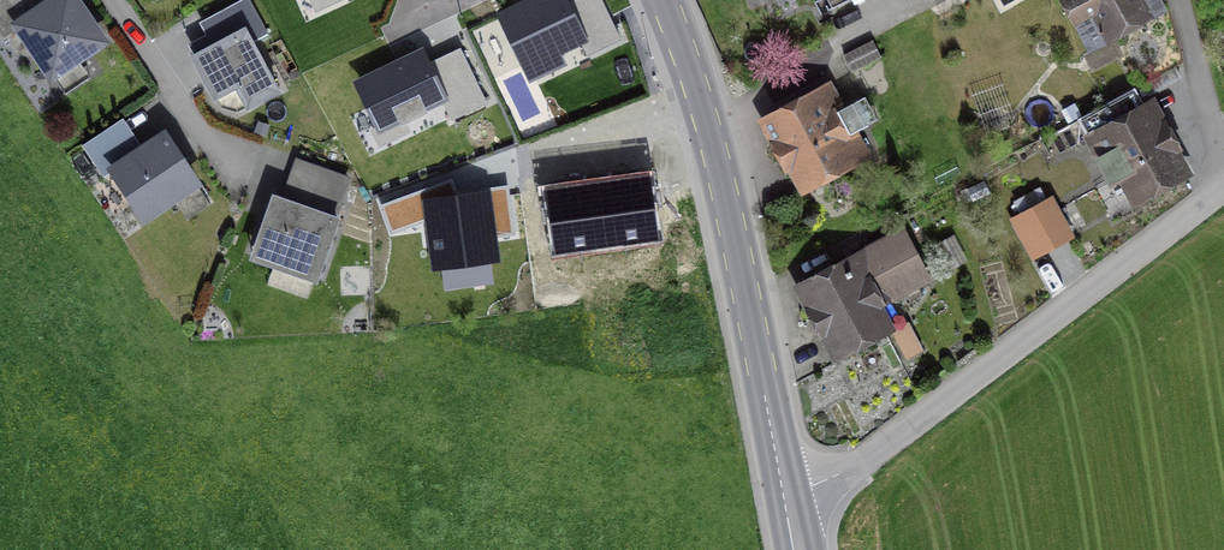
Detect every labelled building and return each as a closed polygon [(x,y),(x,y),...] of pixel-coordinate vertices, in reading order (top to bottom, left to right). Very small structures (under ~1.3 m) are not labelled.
[(2,38),(18,27),(49,75),(100,42),(73,0),(51,0),(45,4),(43,0),(0,0),(0,35),(2,38)] [(495,11),(529,82),(568,64),(563,53),(582,44),(587,54),(620,38),(602,0),(518,0),(495,11)] [(1153,0),(1070,0),(1093,49),(1161,17),(1153,0)] [(244,28),(193,54),(218,101),(241,89),(249,105),(276,91),(244,28)] [(872,39),(842,54),(850,70),(880,56),(872,39)] [(447,99),(423,51),(356,83),(380,131),(447,99)] [(829,96),(771,127),(804,189),(863,158),(829,96)] [(1190,178),(1154,109),(1092,141),(1128,210),(1190,178)] [(120,129),(87,149),(103,176),(112,171),(142,220),(197,187),(165,135),(135,153),(120,129)] [(286,206),(272,200),(253,251),(282,261),(273,286),(306,298),(346,189),(299,172),(286,206)] [(656,239),(648,179),(547,192),(556,253),(656,239)] [(488,194),(426,202),(435,268),(497,259),(488,194)] [(901,240),(802,291),(839,363),(892,335),(879,310),(925,286),(901,240)]
